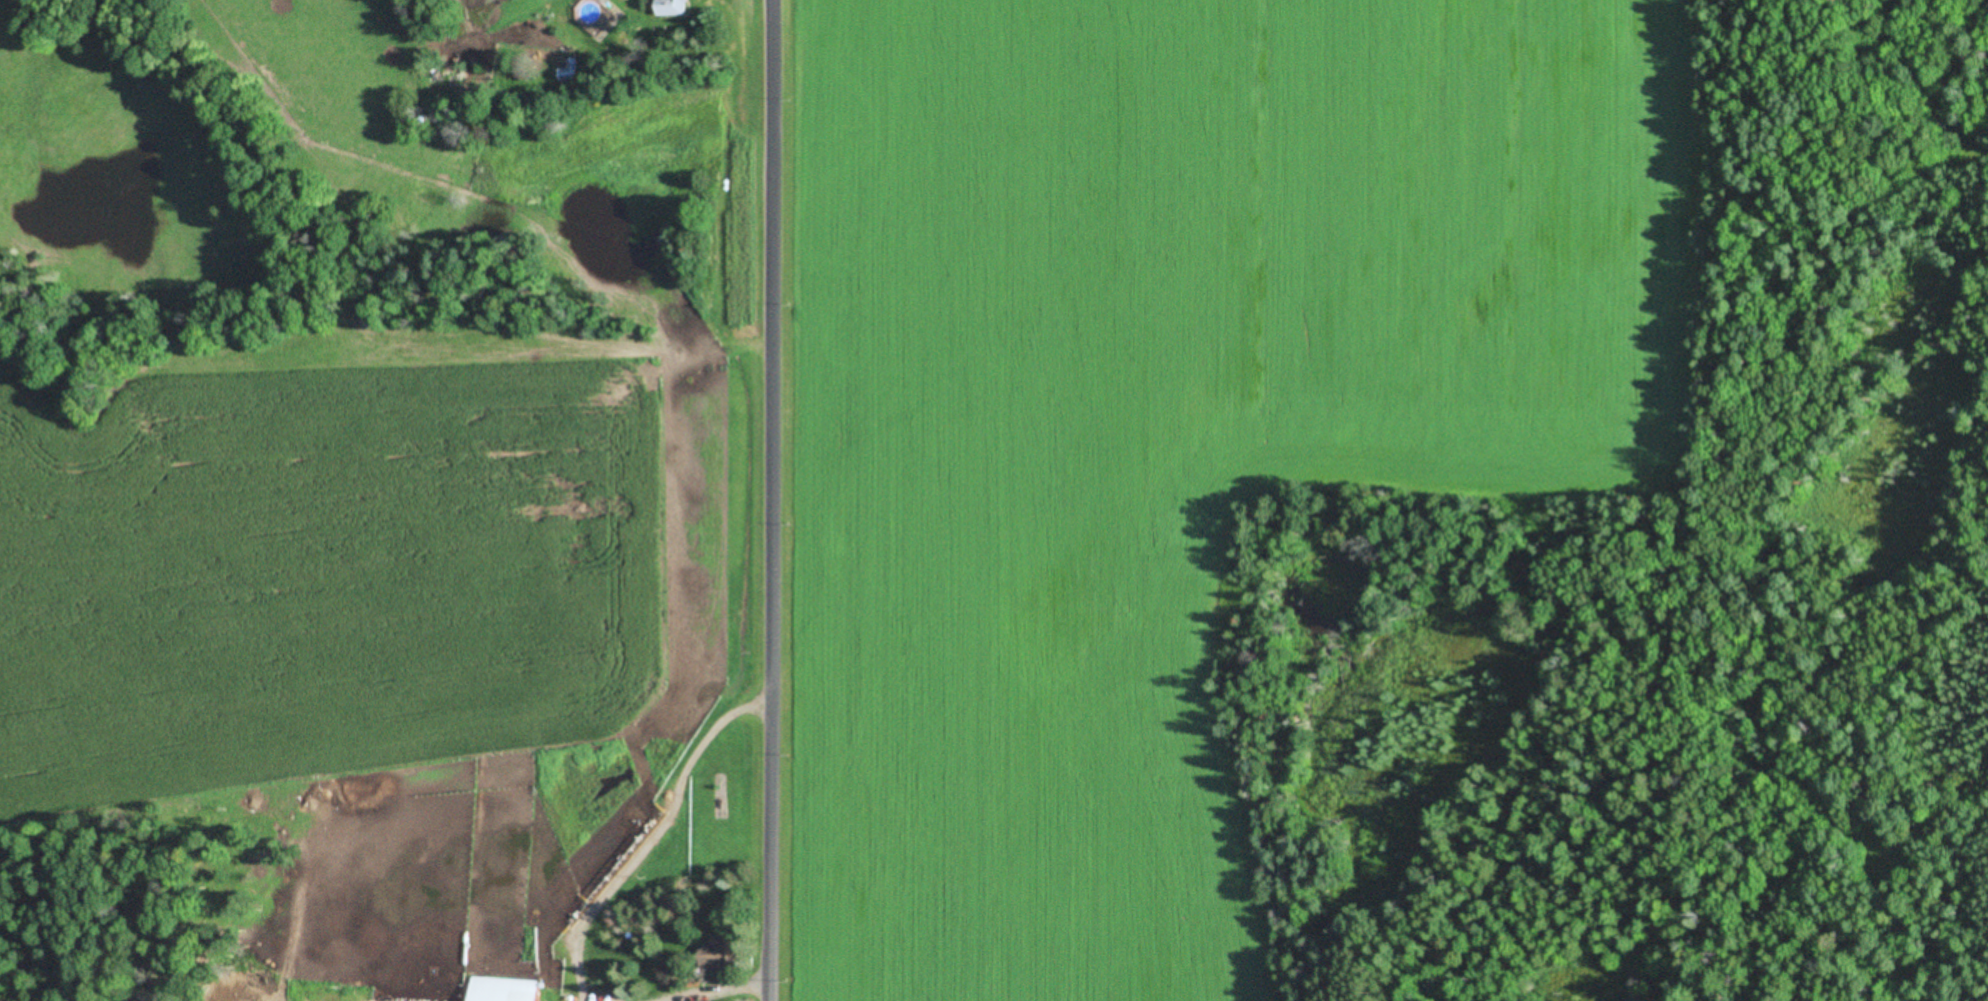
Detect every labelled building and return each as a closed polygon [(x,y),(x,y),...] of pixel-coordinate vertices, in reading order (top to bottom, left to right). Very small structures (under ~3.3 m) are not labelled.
[(691,0),(660,0),(661,17),(692,16),(691,0)] [(738,934),(711,934),(711,945),(702,945),(702,972),(738,972),(738,934)] [(514,992),(514,1000),(543,1000),(543,992),(514,992)]
